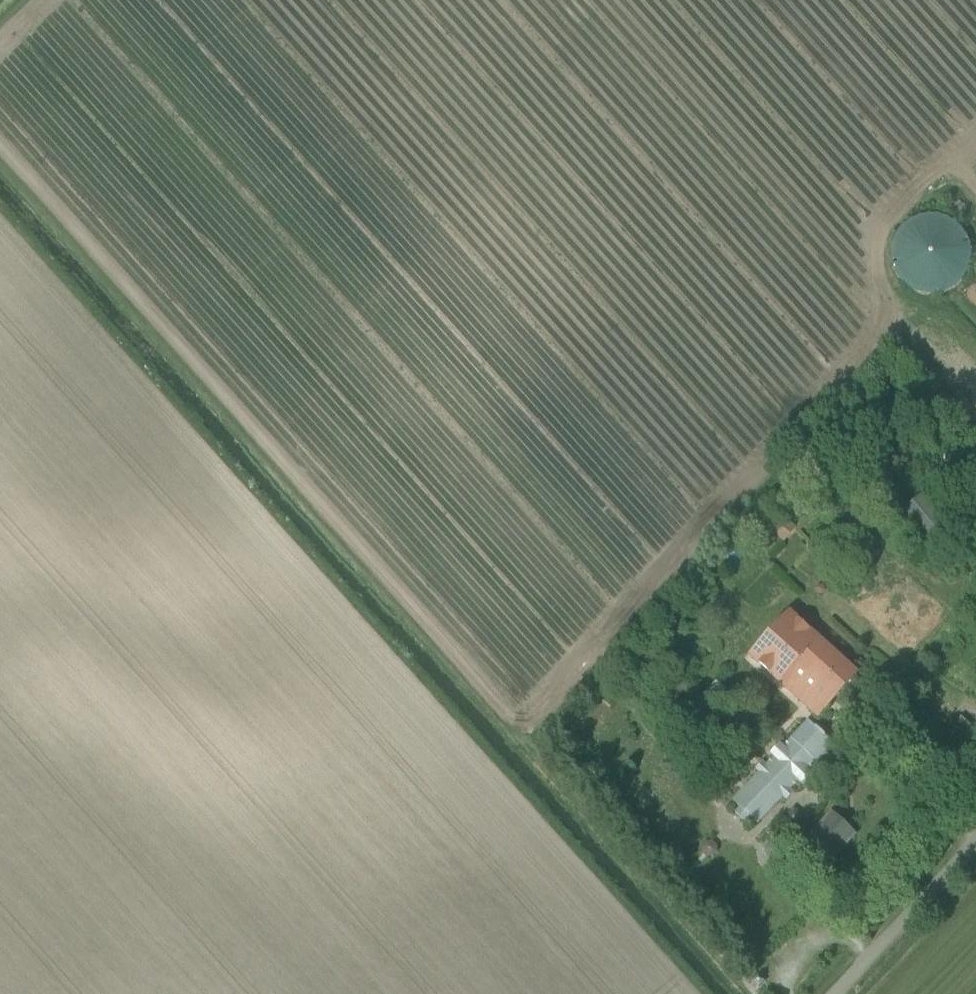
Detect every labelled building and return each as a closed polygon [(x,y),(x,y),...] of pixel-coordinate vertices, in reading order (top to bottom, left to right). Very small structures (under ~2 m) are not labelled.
[(972,272),(973,264),(972,257),(971,251),(967,244),(962,237),(958,232),(951,228),(943,225),(935,224),(929,224),(922,226),(915,229),(906,235),(900,242),(897,249),(894,257),(894,264),(894,271),(897,279),(900,285),(905,292),(910,296),(917,300),(924,302),(931,303),(938,303),(945,301),(953,298),(959,293),(965,287),(969,280),(972,272)] [(923,494),(905,509),(936,547),(954,532),(923,494)] [(781,518),(771,529),(784,542),(795,530),(781,518)] [(779,682),(804,703),(818,717),(857,675),(788,611),(750,654),(779,682)] [(775,757),(734,801),(757,823),(799,779),(803,783),(813,773),(808,769),(832,743),(809,721),(784,746),(781,743),(771,753),(775,757)] [(792,812),(784,820),(795,831),(806,820),(798,812),(792,812)] [(832,814),(806,842),(828,863),(855,835),(832,814)] [(769,844),(764,848),(765,854),(771,860),(777,861),(781,857),(781,851),(774,845),(769,844)]
